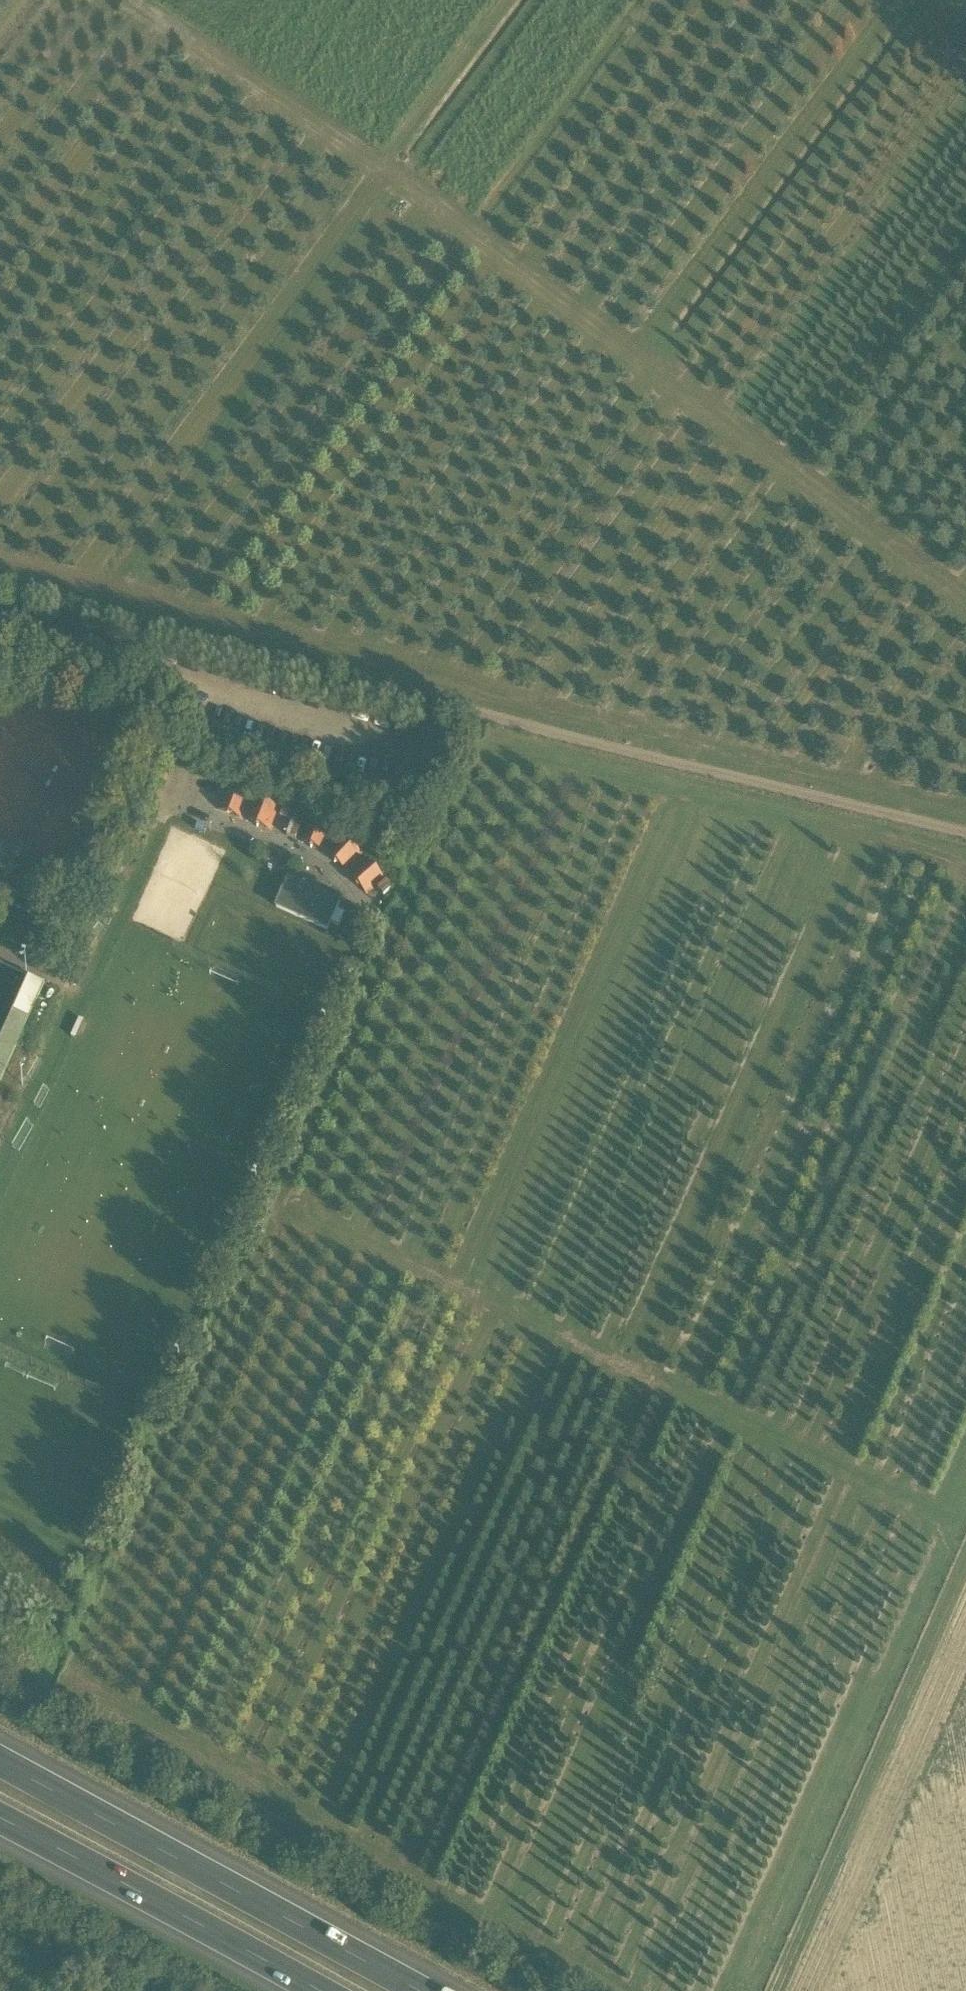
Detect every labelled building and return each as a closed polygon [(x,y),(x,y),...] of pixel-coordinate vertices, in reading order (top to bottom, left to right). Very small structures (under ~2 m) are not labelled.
[(216,809),(242,819),(251,796),(225,786),(216,809)] [(245,820),(270,830),(279,808),(254,797),(245,820)] [(280,816),(287,819),(290,812),(283,809),(280,816)] [(286,836),(296,840),(304,817),(295,814),(286,836)] [(298,841),(324,851),(333,829),(307,818),(298,841)] [(326,853),(347,872),(363,854),(343,835),(326,853)] [(349,874),(367,896),(385,880),(367,859),(349,874)] [(276,907),(327,930),(330,922),(336,910),(340,902),(289,879),(276,907)] [(377,889),(383,896),(392,889),(386,881),(377,889)] [(344,914),(336,910),(330,922),(339,926),(344,914)] [(28,979),(0,1042),(0,1087),(45,987),(28,979)]
